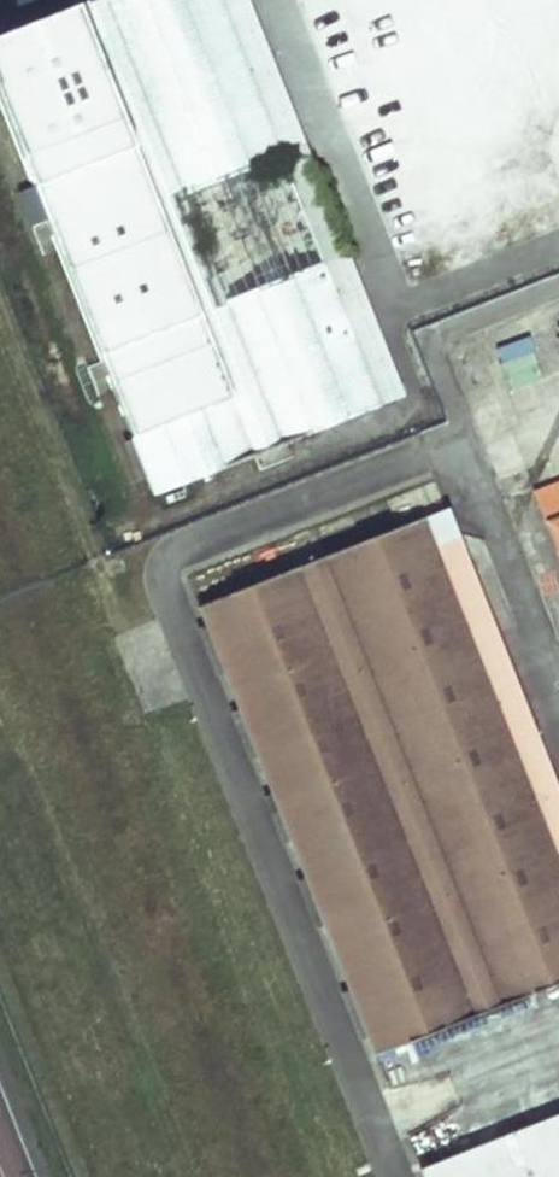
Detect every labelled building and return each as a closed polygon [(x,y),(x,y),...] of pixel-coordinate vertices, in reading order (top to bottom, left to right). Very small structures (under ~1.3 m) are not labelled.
[(220,0),(92,0),(0,36),(0,98),(155,494),(351,418),(379,407),(292,184),(220,0)] [(425,518),(394,530),(199,605),(377,1055),(558,984),(558,859),(425,518)] [(550,522),(558,546),(558,518),(550,522)] [(422,1168),(425,1176),(558,1176),(558,1115),(422,1168)]
